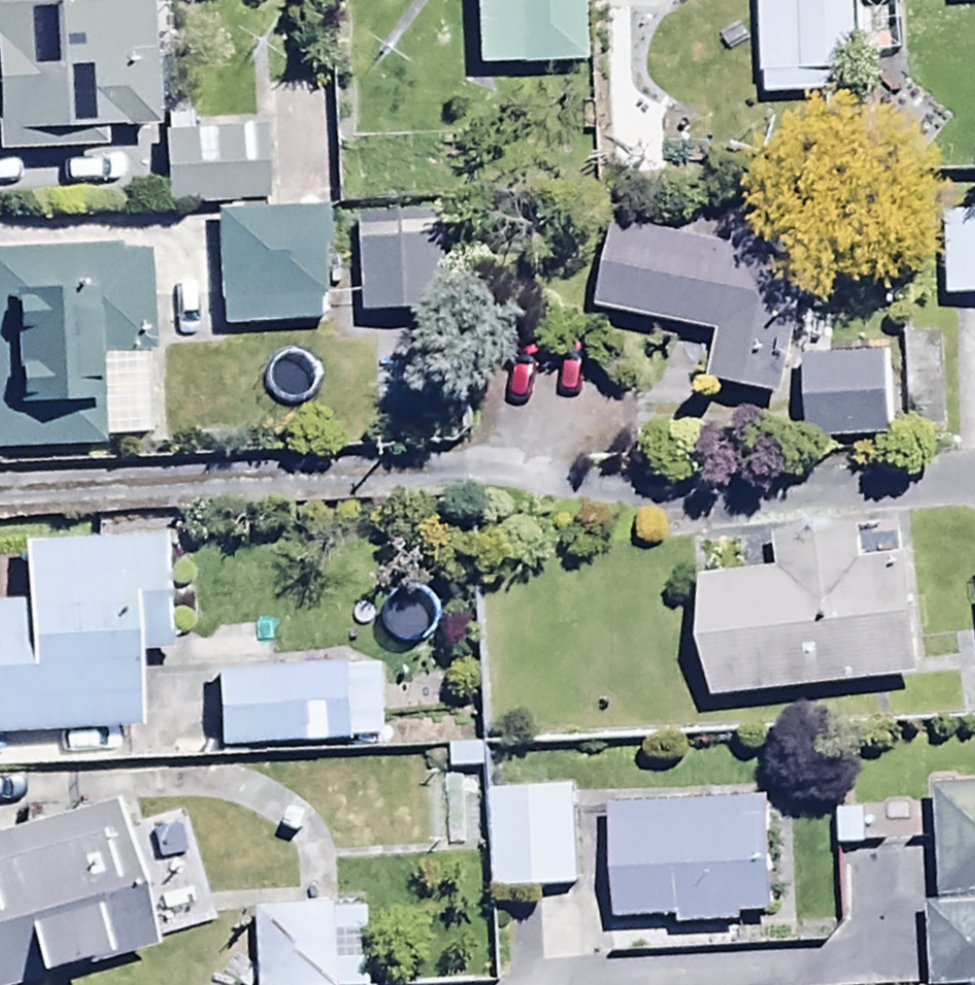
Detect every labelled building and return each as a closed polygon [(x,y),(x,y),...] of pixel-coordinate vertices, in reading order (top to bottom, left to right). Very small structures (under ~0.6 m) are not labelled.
[(473,68),(581,65),(579,0),(471,0),(473,68)] [(850,73),(847,0),(753,0),(757,103),(837,99),(836,74),(850,73)] [(101,151),(100,131),(149,129),(143,5),(0,11),(0,155),(101,151)] [(163,117),(164,135),(160,135),(164,210),(264,205),(260,130),(192,133),(191,116),(163,117)] [(320,327),(323,210),(211,211),(213,306),(217,306),(217,329),(320,327)] [(939,218),(942,301),(974,300),(974,216),(939,218)] [(444,219),(357,225),(364,317),(450,311),(444,219)] [(706,387),(775,400),(806,237),(733,223),(729,245),(714,242),(713,246),(610,226),(593,311),(716,335),(706,387)] [(0,255),(0,453),(98,450),(98,443),(141,441),(138,353),(151,352),(148,257),(115,258),(115,252),(0,255)] [(939,336),(901,337),(904,437),(942,436),(939,336)] [(800,360),(803,443),(886,440),(883,357),(800,360)] [(696,582),(710,702),(919,677),(905,555),(859,560),(855,522),(775,531),(780,572),(696,582)] [(138,733),(134,659),(177,657),(172,537),(17,543),(19,606),(0,607),(0,739),(138,733)] [(210,677),(213,747),(382,740),(379,670),(210,677)] [(934,788),(940,900),(974,898),(974,786),(934,788)] [(574,791),(484,795),(489,893),(578,889),(574,791)] [(763,796),(606,805),(612,924),(673,921),(673,928),(740,924),(740,914),(770,913),(763,796)] [(152,949),(109,801),(0,832),(0,984),(30,984),(152,949)] [(940,900),(922,901),(927,984),(974,984),(974,898),(940,900)] [(260,984),(340,984),(340,943),(259,944),(260,984)]
